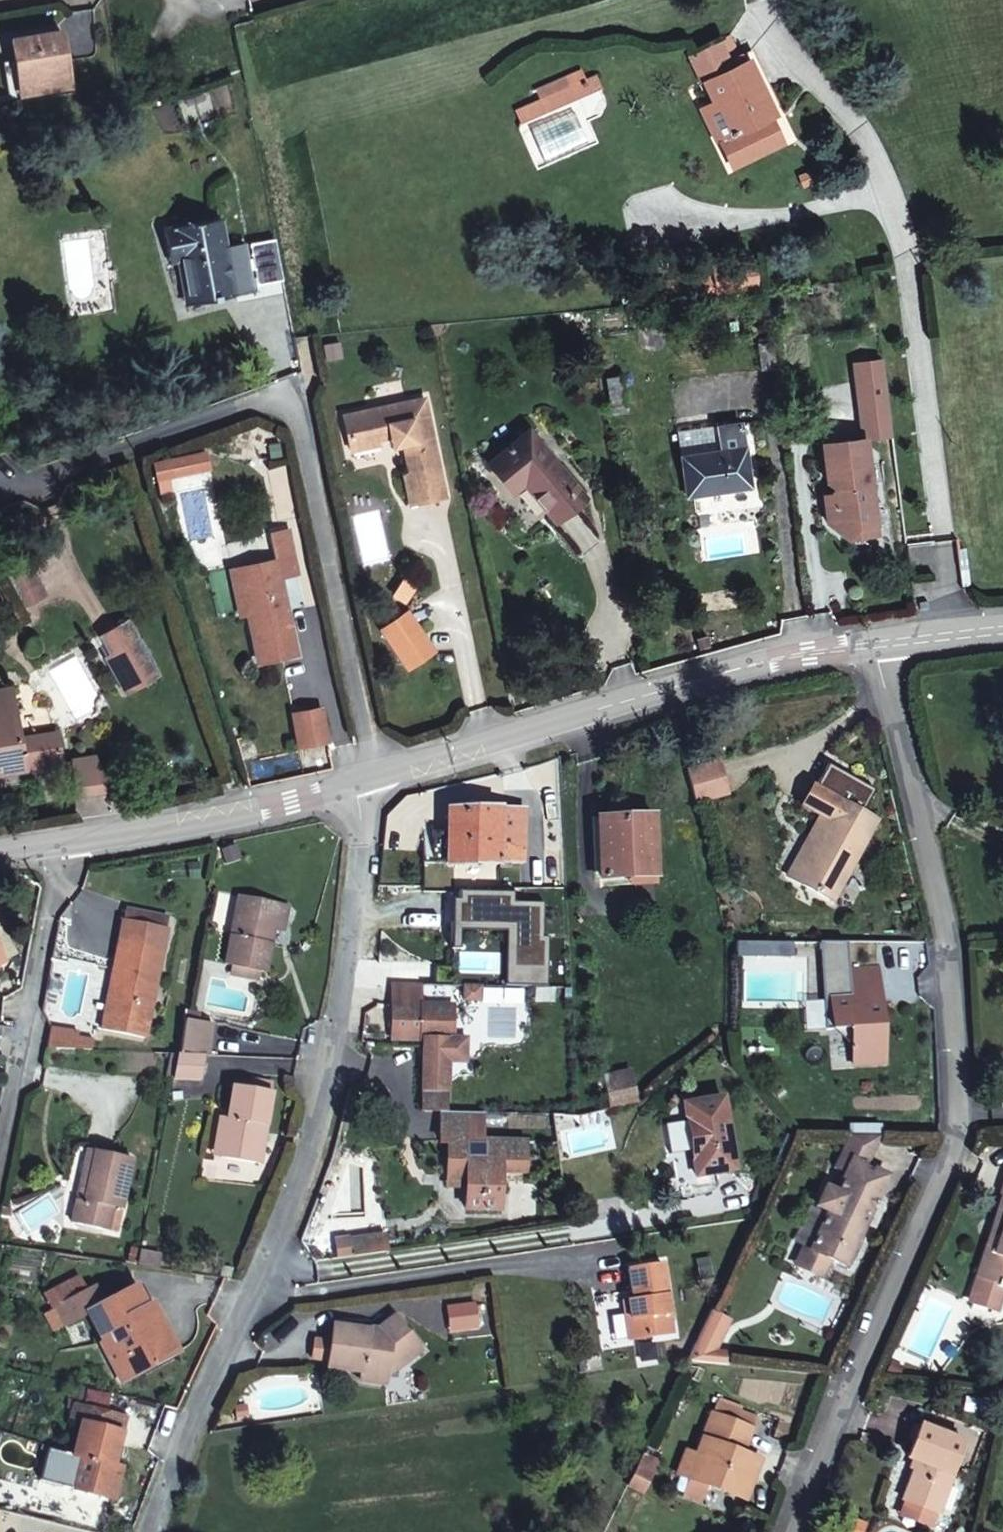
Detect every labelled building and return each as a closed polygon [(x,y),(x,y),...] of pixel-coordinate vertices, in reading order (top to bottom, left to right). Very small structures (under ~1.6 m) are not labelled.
[(66,36),(18,45),(28,96),(76,86),(66,36)] [(737,37),(719,46),(733,76),(752,67),(737,37)] [(719,46),(691,60),(711,102),(722,97),(736,125),(717,134),(733,167),(782,143),(773,123),(778,121),(752,67),(733,76),(719,46)] [(703,106),(717,134),(736,125),(722,97),(711,102),(703,106)] [(167,256),(184,256),(186,272),(189,302),(257,291),(251,246),(231,246),(227,221),(161,229),(167,256)] [(186,272),(184,256),(167,256),(173,275),(186,272)] [(413,449),(415,456),(421,488),(415,489),(420,517),(456,511),(436,409),(352,425),(360,462),(386,457),(384,449),(398,446),(407,444),(413,449)] [(489,467),(512,494),(524,485),(555,521),(582,500),(529,433),(489,467)] [(830,515),(831,524),(849,543),(861,527),(880,525),(869,439),(827,444),(831,483),(837,488),(839,503),(830,515)] [(398,446),(401,459),(415,456),(413,449),(407,444),(398,446)] [(207,446),(172,456),(177,471),(211,461),(207,446)] [(679,465),(684,504),(751,494),(745,454),(679,465)] [(172,456),(156,461),(160,477),(177,471),(172,456)] [(880,525),(861,527),(849,543),(881,539),(880,525)] [(283,580),(302,574),(291,528),(274,532),(279,555),(235,566),(244,610),(251,609),(263,665),(300,658),(283,580)] [(134,689),(161,673),(129,615),(112,623),(119,638),(126,635),(130,641),(114,652),(134,689)] [(417,678),(444,661),(419,620),(392,637),(417,678)] [(19,730),(10,683),(0,685),(0,770),(65,757),(59,723),(19,730)] [(324,709),(293,715),(301,750),(331,744),(324,709)] [(118,784),(99,751),(70,756),(78,792),(118,784)] [(729,803),(722,770),(690,777),(699,809),(729,803)] [(812,809),(820,812),(830,817),(797,881),(832,899),(875,819),(821,791),(812,809)] [(517,868),(519,812),(469,811),(469,803),(454,801),(450,865),(517,868)] [(788,876),(797,881),(830,817),(820,812),(788,876)] [(658,884),(655,822),(600,825),(604,888),(658,884)] [(240,881),(226,948),(231,949),(253,954),(271,957),(282,907),(286,908),(290,891),(240,881)] [(515,890),(459,888),(458,921),(511,923),(509,983),(547,984),(547,935),(544,934),(545,900),(516,900),(515,890)] [(133,893),(131,907),(172,913),(174,900),(133,893)] [(154,1011),(172,913),(131,907),(118,967),(124,968),(116,1005),(154,1011)] [(253,954),(231,949),(229,959),(251,963),(253,954)] [(830,1031),(848,1030),(851,1066),(881,1065),(877,970),(828,974),(830,1031)] [(419,998),(399,996),(398,1011),(419,1013),(419,998)] [(418,1035),(429,1035),(426,1108),(440,1108),(450,1109),(452,1051),(468,1053),(470,1032),(454,1031),(457,1001),(419,998),(419,1013),(418,1035)] [(183,1034),(208,1039),(213,1014),(188,1008),(183,1034)] [(418,1035),(419,1013),(398,1011),(398,1033),(418,1035)] [(64,1039),(108,1039),(106,1019),(63,1018),(64,1039)] [(202,1067),(207,1041),(183,1040),(178,1066),(202,1067)] [(610,1104),(639,1094),(630,1064),(601,1071),(610,1104)] [(241,1071),(237,1105),(231,1146),(265,1151),(275,1076),(241,1071)] [(724,1099),(686,1103),(695,1175),(732,1171),(724,1099)] [(221,1145),(231,1146),(237,1105),(224,1104),(221,1145)] [(500,1170),(519,1172),(522,1140),(476,1136),(479,1110),(450,1109),(440,1108),(438,1136),(445,1136),(445,1145),(458,1147),(455,1171),(466,1172),(463,1188),(462,1206),(496,1208),(500,1170)] [(808,1214),(793,1249),(830,1264),(869,1171),(848,1163),(860,1132),(839,1132),(818,1188),(806,1184),(797,1209),(808,1214)] [(105,1179),(101,1178),(109,1142),(98,1139),(87,1191),(102,1194),(105,1179)] [(120,1201),(129,1202),(141,1149),(109,1142),(101,1178),(105,1179),(102,1194),(87,1191),(83,1213),(117,1220),(120,1201)] [(443,1187),(463,1188),(466,1172),(455,1171),(458,1147),(445,1145),(443,1187)] [(1002,1238),(1002,1210),(989,1243),(999,1247),(1002,1238)] [(384,1247),(402,1245),(400,1225),(383,1227),(384,1247)] [(999,1247),(989,1243),(978,1270),(1002,1280),(1002,1238),(999,1247)] [(628,1261),(633,1293),(628,1294),(632,1321),(668,1317),(661,1258),(628,1261)] [(1002,1290),(1002,1280),(978,1270),(969,1293),(997,1305),(1002,1290)] [(68,1317),(93,1301),(113,1335),(121,1331),(141,1364),(172,1345),(145,1297),(133,1276),(104,1293),(95,1277),(57,1299),(68,1317)] [(145,1297),(172,1345),(183,1338),(157,1290),(145,1297)] [(632,1321),(628,1294),(620,1295),(625,1322),(632,1321)] [(668,1317),(632,1321),(633,1328),(669,1323),(668,1317)] [(327,1365),(361,1369),(361,1377),(381,1380),(415,1350),(373,1356),(372,1325),(335,1319),(327,1365)] [(415,1350),(387,1320),(376,1330),(372,1325),(373,1356),(415,1350)] [(126,1373),(141,1364),(121,1331),(113,1335),(106,1339),(126,1373)] [(687,1453),(697,1457),(689,1478),(737,1495),(751,1457),(738,1453),(728,1449),(738,1421),(705,1407),(687,1453)] [(916,1452),(903,1493),(940,1506),(963,1434),(918,1417),(907,1450),(916,1452)] [(116,1465),(123,1427),(81,1419),(75,1455),(85,1458),(78,1491),(116,1499),(123,1466),(116,1465)] [(748,1424),(738,1421),(728,1449),(738,1453),(748,1424)] [(679,1474),(689,1478),(697,1457),(687,1453),(679,1474)] [(78,1491),(85,1458),(75,1455),(68,1489),(78,1491)] [(11,1517),(13,1503),(0,1500),(0,1515),(11,1517)]
